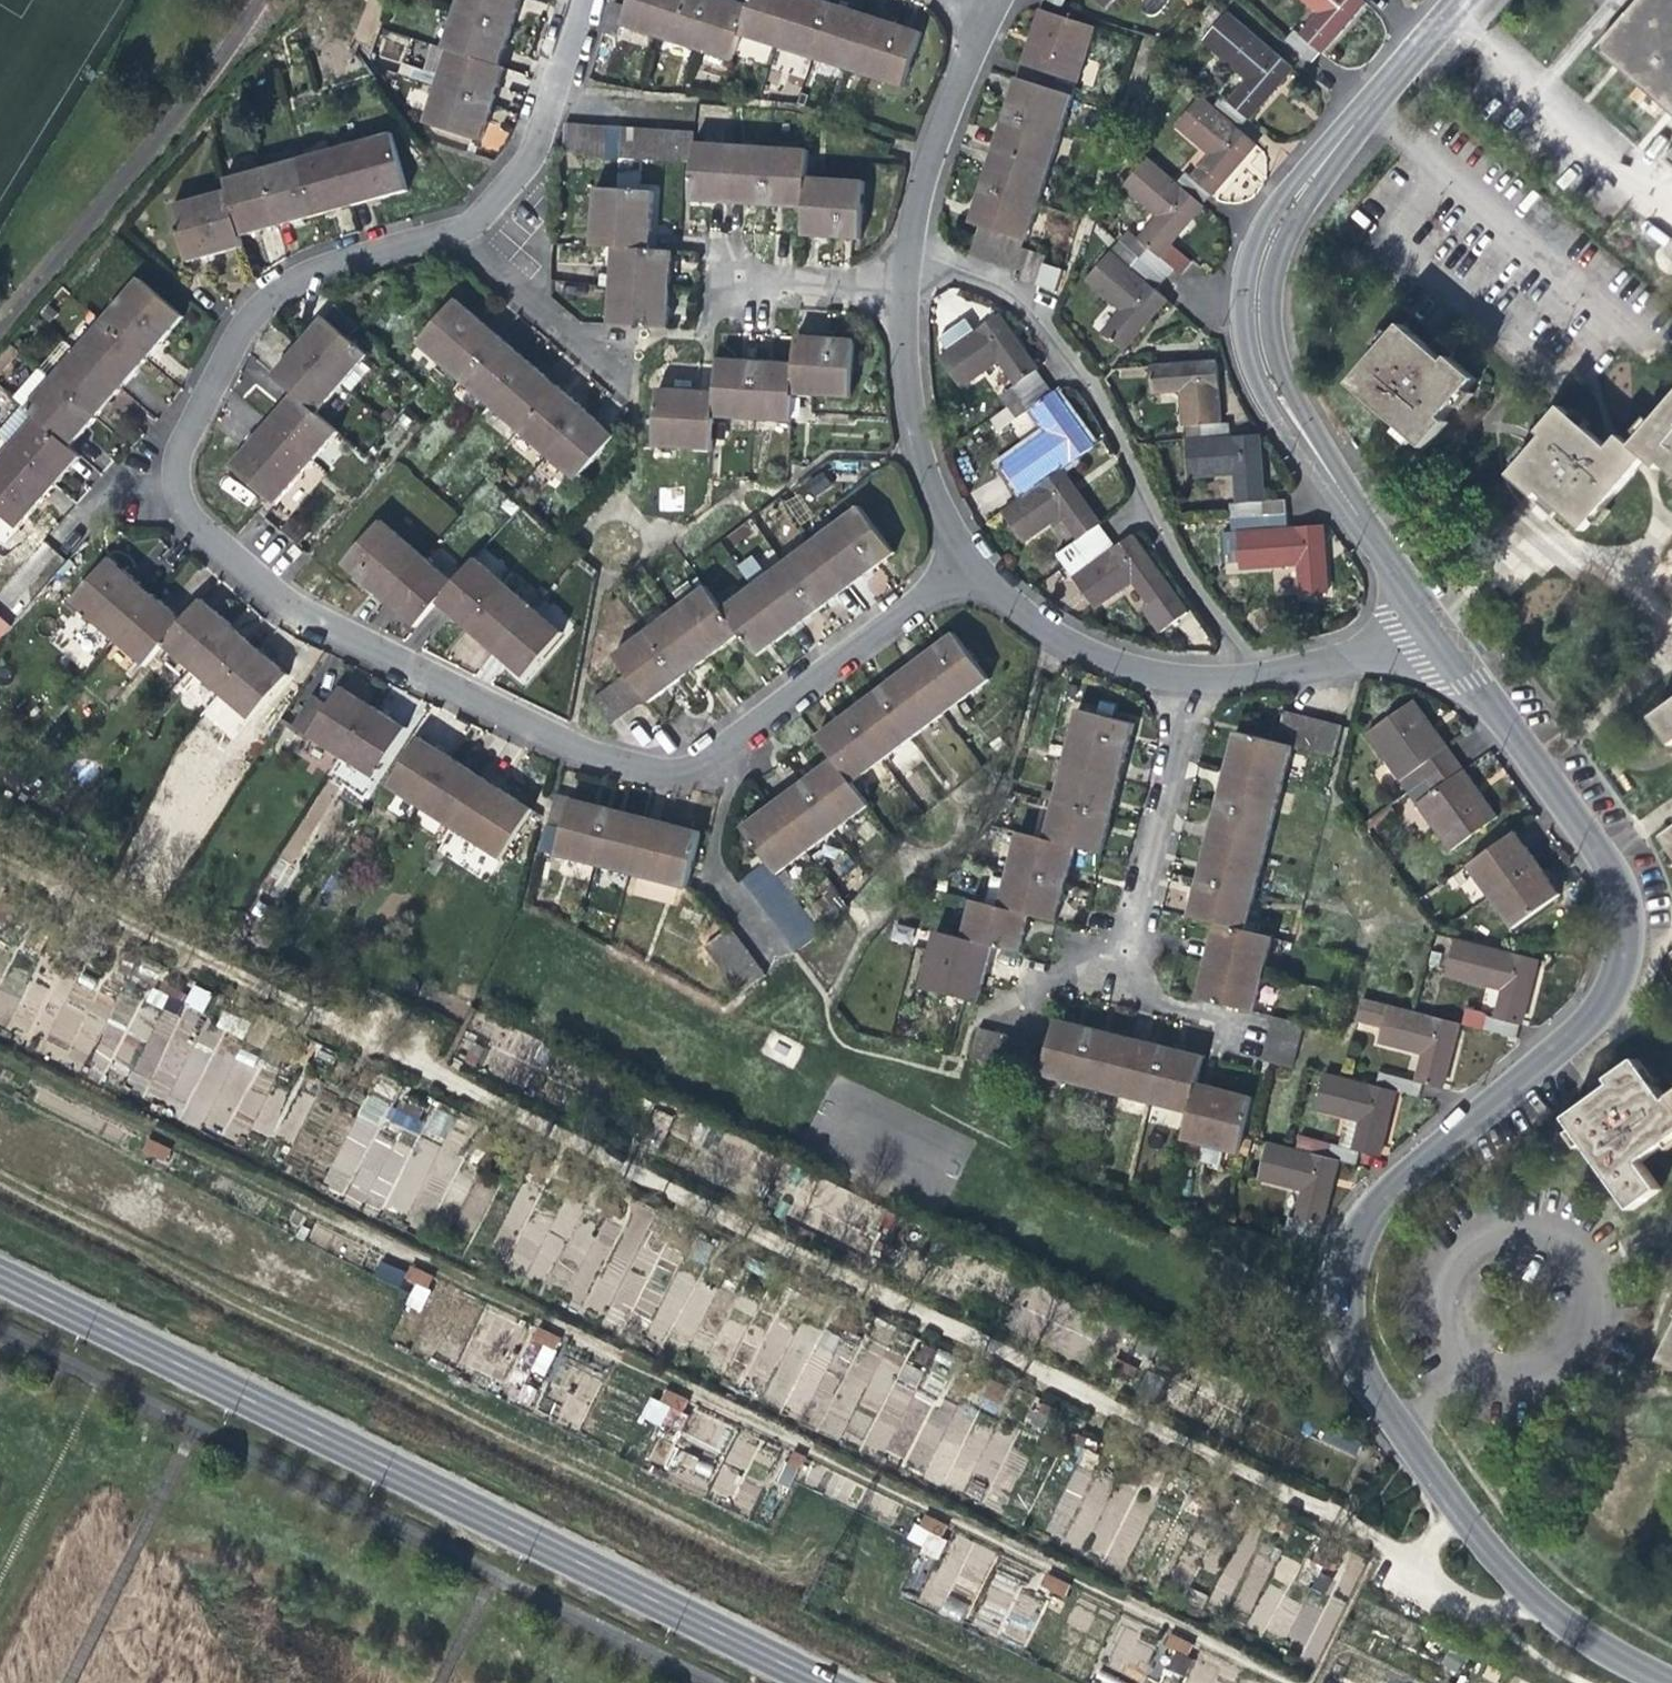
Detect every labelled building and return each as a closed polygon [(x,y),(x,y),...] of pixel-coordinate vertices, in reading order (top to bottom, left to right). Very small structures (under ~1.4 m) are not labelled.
[(522,0),(460,0),(456,11),(512,29),(518,12),(522,0)] [(629,8),(622,26),(660,39),(673,0),(631,0),(629,8)] [(660,39),(695,50),(712,0),(673,0),(660,39)] [(741,36),(750,7),(733,1),(730,0),(712,0),(695,50),(732,62),(741,36)] [(750,7),(741,36),(777,48),(793,0),(753,0),(750,7)] [(777,48),(813,60),(831,3),(822,0),(793,0),(777,48)] [(1113,0),(1094,0),(1105,9),(1113,0)] [(1301,37),(1320,53),(1345,25),(1364,2),(1362,0),(1304,0),(1320,14),(1301,37)] [(1595,49),(1671,117),(1671,0),(1638,0),(1595,49)] [(619,37),(622,26),(629,8),(615,3),(605,32),(619,37)] [(851,10),(831,3),(813,60),(849,71),(868,15),(851,10)] [(1027,49),(1018,78),(1074,96),(1096,28),(1040,10),(1027,49)] [(506,49),(512,29),(456,11),(444,48),(449,50),(500,66),(506,49)] [(1249,80),(1230,104),(1248,120),(1273,92),(1292,69),(1229,14),(1205,42),(1249,80)] [(881,20),(868,15),(849,71),(867,77),(885,83),(903,27),(881,20)] [(903,89),(921,33),(912,30),(903,27),(885,83),(903,89)] [(1320,53),(1301,37),(1295,32),(1286,42),(1312,63),(1320,53)] [(449,50),(437,87),(494,105),(500,86),(506,68),(500,66),(449,50)] [(1062,133),(1074,96),(1018,78),(1012,97),(1006,115),(1062,133)] [(437,87),(426,124),(481,143),(488,122),(494,105),(437,87)] [(1212,156),(1193,179),(1212,195),(1239,164),(1256,145),(1239,130),(1214,109),(1201,97),(1177,125),(1212,156)] [(1248,120),(1230,104),(1223,98),(1214,109),(1239,130),(1248,120)] [(1050,170),(1062,133),(1006,115),(1000,133),(994,151),(1050,170)] [(686,161),(693,162),(694,145),(695,131),(568,124),(566,124),(563,154),(656,160),(686,161)] [(393,135),(337,151),(353,207),(383,199),(409,192),(393,135)] [(709,204),(729,205),(733,147),(694,145),(693,162),(691,203),(709,204)] [(749,206),(767,207),(771,149),(733,147),(729,205),(749,206)] [(787,209),(805,210),(807,179),(809,151),(771,149),(767,207),(787,209)] [(337,151),(300,161),(316,217),(336,212),(353,207),(337,151)] [(989,168),(982,187),(1039,205),(1050,170),(994,151),(989,168)] [(1159,217),(1140,240),(1160,256),(1190,220),(1202,206),(1178,184),(1148,159),(1124,186),(1159,217)] [(300,161),(264,171),(279,227),(299,222),(316,217),(300,161)] [(226,181),(229,191),(243,237),(261,232),(279,227),(264,171),(226,181)] [(1212,195),(1193,179),(1186,174),(1178,184),(1202,206),(1212,195)] [(826,181),(807,179),(805,210),(803,238),(818,239),(832,240),(836,181),(826,181)] [(853,182),(836,181),(832,240),(847,241),(860,242),(865,183),(853,182)] [(970,224),(980,227),(1024,241),(1026,241),(1039,205),(982,187),(977,204),(970,224)] [(592,247),(614,248),(651,250),(653,221),(655,192),(596,188),(592,247)] [(246,248),(243,237),(229,191),(173,206),(189,264),(217,256),(246,248)] [(970,256),(1014,271),(1021,249),(1024,241),(980,227),(970,256)] [(1160,256),(1140,240),(1131,251),(1165,280),(1174,269),(1160,256)] [(1110,253),(1155,291),(1165,280),(1131,251),(1120,242),(1110,253)] [(614,248),(612,287),(670,290),(671,270),(673,252),(651,250),(614,248)] [(1024,250),(1021,249),(1014,271),(1012,278),(1037,287),(1044,265),(1045,260),(1046,257),(1024,250)] [(1155,291),(1110,253),(1086,280),(1122,312),(1103,335),(1121,351),(1154,314),(1166,300),(1155,291)] [(140,280),(102,323),(148,362),(167,340),(185,319),(140,280)] [(610,325),(668,329),(669,307),(670,290),(612,287),(610,325)] [(418,344),(462,383),(501,338),(483,322),(479,319),(456,299),(418,344)] [(335,308),(326,319),(324,318),(315,327),(299,347),(344,385),(352,392),(371,370),(363,363),(369,356),(348,339),(356,330),(359,327),(335,308)] [(998,361),(1016,386),(1037,371),(1016,340),(999,316),(939,359),(960,389),(998,361)] [(102,323),(78,352),(123,391),(135,376),(148,362),(102,323)] [(1383,350),(1352,386),(1403,430),(1398,435),(1412,447),(1417,442),(1426,450),(1449,424),(1444,420),(1456,405),(1461,410),(1474,396),(1469,392),(1478,381),(1452,358),(1455,355),(1446,348),(1437,339),(1429,348),(1404,326),(1395,336),(1390,332),(1378,346),(1383,350)] [(813,397),(824,398),(827,339),(813,338),(798,337),(796,364),(794,397),(813,397)] [(517,352),(501,338),(462,383),(491,407),(530,363),(517,352)] [(840,340),(827,339),(824,398),(853,399),(856,340),(840,340)] [(319,414),(344,385),(299,347),(287,360),(274,376),(295,394),(319,414)] [(78,352),(53,380),(97,420),(110,405),(123,391),(78,352)] [(716,419),(754,421),(757,362),(738,361),(719,360),(719,364),(718,393),(716,419)] [(793,423),(794,397),(796,364),(777,363),(757,362),(754,421),(793,423)] [(545,376),(530,363),(491,407),(520,432),(558,387),(545,376)] [(1183,392),(1186,441),(1231,438),(1230,424),(1222,425),(1220,398),(1216,363),(1150,369),(1152,394),(1183,392)] [(86,433),(97,420),(53,380),(41,370),(17,399),(24,406),(72,448),(86,433)] [(1037,371),(1016,386),(1000,399),(1008,409),(1046,382),(1037,371)] [(1031,409),(1053,393),(1046,382),(1008,409),(1016,421),(1031,409)] [(574,401),(558,387),(520,432),(548,456),(587,411),(574,401)] [(713,451),(716,419),(718,393),(689,391),(659,390),(655,449),(713,451)] [(1053,393),(1031,409),(1049,434),(1003,468),(1024,498),(1061,472),(1092,449),(1072,420),(1053,393)] [(339,432),(319,414),(295,394),(281,410),(269,423),(313,462),(339,432)] [(1634,448),(1647,459),(1660,470),(1664,465),(1671,472),(1671,404),(1655,424),(1650,420),(1638,434),(1643,438),(1634,448)] [(13,448),(57,486),(68,473),(82,457),(72,448),(24,406),(0,435),(0,437),(13,448)] [(1520,466),(1511,477),(1537,499),(1533,503),(1542,511),(1552,519),(1559,510),(1584,532),(1593,522),(1598,526),(1610,512),(1605,508),(1636,472),(1642,465),(1647,459),(1634,448),(1621,437),(1616,443),(1610,450),(1586,429),(1590,424),(1576,412),(1572,417),(1561,408),(1540,434),(1545,438),(1532,453),(1527,448),(1515,462),(1520,466)] [(603,425),(587,411),(548,456),(577,481),(615,436),(603,425)] [(275,505),(313,462),(269,423),(252,444),(232,467),(275,505)] [(1237,475),(1239,505),(1264,503),(1261,462),(1259,436),(1231,438),(1186,441),(1189,478),(1237,475)] [(57,486),(13,448),(0,463),(0,513),(19,530),(39,506),(57,486)] [(1060,515),(1078,540),(1099,526),(1075,493),(1061,472),(1024,498),(1001,513),(1023,543),(1060,515)] [(1264,503),(1239,505),(1230,506),(1231,519),(1287,515),(1286,502),(1264,503)] [(895,554),(859,507),(845,518),(880,565),(887,559),(895,554)] [(1231,519),(1233,532),(1288,528),(1287,515),(1231,519)] [(830,530),(815,541),(851,588),(863,579),(880,565),(845,518),(830,530)] [(373,592),(386,603),(424,559),(382,522),(343,567),(369,588),(373,592)] [(1099,526),(1078,540),(1055,556),(1063,567),(1107,536),(1099,526)] [(1288,528),(1233,532),(1235,564),(1241,563),(1241,568),(1300,564),(1302,595),(1327,594),(1324,550),(1322,526),(1288,528)] [(1235,564),(1233,532),(1223,533),(1225,564),(1235,564)] [(1116,549),(1107,536),(1063,567),(1093,609),(1133,581),(1151,606),(1171,592),(1145,557),(1131,537),(1116,549)] [(836,599),(851,588),(815,541),(785,564),(820,611),(836,599)] [(15,614),(67,562),(47,543),(0,590),(0,599),(15,614)] [(73,603),(116,640),(155,596),(134,577),(112,558),(73,603)] [(416,629),(437,604),(455,584),(424,559),(386,603),(399,615),(416,629)] [(476,559),(455,584),(437,604),(451,616),(466,629),(505,584),(476,559)] [(808,620),(820,611),(785,564),(754,586),(789,634),(808,620)] [(534,609),(505,584),(466,629),(483,643),(496,654),(534,609)] [(778,643),(789,634),(754,586),(724,610),(743,635),(759,657),(778,643)] [(729,646),(743,635),(724,610),(707,587),(676,611),(712,658),(729,646)] [(145,666),(163,644),(184,621),(168,607),(155,596),(116,640),(145,666)] [(202,600),(184,621),(163,644),(193,670),(231,626),(218,614),(202,600)] [(563,634),(534,609),(496,654),(512,668),(524,678),(563,634)] [(699,668),(712,658),(676,611),(645,633),(681,681),(699,668)] [(11,628),(0,617),(0,642),(11,628)] [(246,639),(231,626),(193,670),(221,695),(260,650),(246,639)] [(1476,629),(1467,632),(1482,651),(1489,647),(1476,629)] [(667,691),(681,681),(645,633),(615,656),(629,675),(647,700),(650,704),(667,691)] [(989,681),(954,633),(946,640),(939,645),(975,692),(989,681)] [(959,704),(975,692),(939,645),(924,656),(908,667),(944,715),(959,704)] [(277,665),(260,650),(221,695),(251,720),(289,676),(277,665)] [(914,739),(944,715),(908,667),(895,678),(878,690),(914,739)] [(603,693),(593,702),(611,726),(647,700),(629,675),(603,693)] [(296,730),(342,759),(374,710),(360,701),(342,689),(330,708),(316,698),(296,730)] [(883,761),(914,739),(878,690),(864,701),(848,714),(883,761)] [(1417,770),(1425,782),(1456,760),(1434,729),(1414,701),(1367,735),(1400,782),(1417,770)] [(1652,719),(1671,746),(1671,705),(1652,719)] [(390,720),(374,710),(342,759),(375,780),(407,731),(390,720)] [(1072,728),(1130,742),(1132,734),(1135,724),(1077,710),(1072,728)] [(1285,712),(1277,743),(1293,747),(1334,758),(1342,727),(1285,712)] [(853,785),(883,761),(848,714),(834,724),(818,737),(833,759),(835,761),(853,785)] [(1124,767),(1130,742),(1072,728),(1068,746),(1063,765),(1121,780),(1124,767)] [(1283,783),(1293,747),(1277,743),(1236,732),(1231,751),(1227,769),(1283,783)] [(389,789),(422,810),(453,761),(441,752),(421,740),(389,789)] [(869,806),(853,785),(835,761),(833,759),(819,769),(804,781),(840,828),(869,806)] [(1433,792),(1416,804),(1450,852),(1498,818),(1477,788),(1456,760),(1425,782),(1433,792)] [(473,773),(453,761),(422,810),(453,830),(485,781),(473,773)] [(1063,765),(1054,802),(1112,817),(1117,798),(1121,780),(1063,765)] [(1274,820),(1283,783),(1227,769),(1222,788),(1217,805),(1274,820)] [(1400,782),(1408,793),(1425,782),(1417,770),(1400,782)] [(509,796),(485,781),(453,830),(502,861),(534,812),(509,796)] [(809,851),(840,828),(804,781),(787,794),(773,804),(809,851)] [(1408,793),(1416,804),(1433,792),(1425,782),(1408,793)] [(589,804),(557,798),(544,848),(558,852),(557,858),(596,866),(610,809),(589,804)] [(1054,802),(1044,839),(1075,847),(1102,854),(1107,837),(1112,817),(1054,802)] [(777,875),(809,851),(773,804),(758,816),(742,828),(768,862),(777,875)] [(1264,857),(1274,820),(1217,805),(1212,823),(1207,843),(1264,857)] [(631,815),(610,809),(596,866),(632,875),(646,818),(631,815)] [(677,826),(646,818),(632,875),(688,890),(703,833),(677,826)] [(1468,867),(1491,898),(1538,864),(1527,848),(1516,832),(1511,836),(1468,867)] [(1017,833),(1008,870),(1066,884),(1070,866),(1075,847),(1044,839),(1017,833)] [(1255,894),(1264,857),(1207,843),(1203,859),(1198,879),(1255,894)] [(742,881),(798,952),(822,934),(777,875),(768,862),(742,881)] [(1551,880),(1538,864),(1491,898),(1513,929),(1561,895),(1551,880)] [(1008,870),(999,908),(1030,916),(1056,922),(1061,903),(1066,884),(1008,870)] [(1245,931),(1255,894),(1198,879),(1194,898),(1189,916),(1216,924),(1245,931)] [(6,890),(2,900),(15,905),(19,897),(6,890)] [(971,901),(962,938),(993,946),(1021,953),(1025,935),(1030,916),(999,908),(971,901)] [(43,921),(38,930),(60,941),(65,932),(43,921)] [(1211,941),(1206,961),(1263,975),(1273,938),(1245,931),(1216,924),(1211,941)] [(767,977),(730,927),(706,947),(743,994),(767,977)] [(931,951),(926,970),(984,984),(988,967),(993,946),(962,938),(936,932),(931,951)] [(1504,989),(1496,1019),(1521,1027),(1530,993),(1539,960),(1456,939),(1447,975),(1504,989)] [(127,948),(122,958),(135,964),(140,954),(127,948)] [(1202,978),(1197,998),(1254,1012),(1263,975),(1206,961),(1202,978)] [(33,1033),(47,977),(0,966),(0,1025),(33,1033)] [(966,999),(979,1002),(981,994),(984,984),(926,970),(922,989),(966,999)] [(76,975),(43,1049),(85,1068),(87,1063),(126,1080),(127,1078),(169,1096),(191,1046),(211,1055),(222,1031),(199,1021),(212,992),(193,984),(179,1015),(162,1007),(168,995),(151,988),(144,1005),(76,975)] [(162,979),(157,988),(180,999),(184,990),(162,979)] [(1417,1083),(1423,1085),(1442,1089),(1451,1054),(1459,1024),(1414,1012),(1388,1006),(1363,999),(1357,1018),(1383,1025),(1379,1041),(1425,1053),(1417,1083)] [(247,1006),(243,1016),(255,1022),(259,1012),(247,1006)] [(1521,1027),(1496,1019),(1488,1017),(1484,1013),(1467,1009),(1463,1025),(1482,1030),(1518,1038),(1521,1027)] [(215,1027),(242,1037),(247,1021),(221,1011),(215,1027)] [(1304,1025),(1273,1017),(1263,1062),(1292,1069),(1304,1025)] [(1076,1025),(1056,1020),(1055,1025),(1050,1046),(1042,1077),(1079,1087),(1093,1029),(1076,1025)] [(978,1028),(971,1060),(1042,1077),(1050,1046),(978,1028)] [(1111,1034),(1093,1029),(1079,1087),(1116,1096),(1130,1039),(1111,1034)] [(280,1037),(275,1046),(297,1056),(302,1047),(280,1037)] [(1149,1043),(1130,1039),(1116,1096),(1153,1105),(1168,1048),(1149,1043)] [(1185,1052),(1168,1048),(1153,1105),(1190,1114),(1198,1084),(1205,1057),(1185,1052)] [(1668,1102),(1657,1085),(1662,1081),(1651,1066),(1646,1070),(1638,1060),(1611,1080),(1608,1076),(1598,1083),(1588,1090),(1596,1100),(1569,1119),(1576,1129),(1571,1133),(1582,1148),(1587,1144),(1634,1210),(1661,1190),(1641,1162),(1649,1157),(1668,1144),(1671,1149),(1671,1099),(1668,1102)] [(1419,1097),(1423,1085),(1417,1083),(1380,1073),(1376,1086),(1396,1091),(1419,1097)] [(1362,1121),(1354,1150),(1359,1152),(1378,1157),(1389,1116),(1396,1091),(1376,1086),(1341,1077),(1325,1074),(1316,1109),(1362,1121)] [(286,1088),(257,1081),(254,1096),(258,1097),(250,1130),(274,1136),(286,1088)] [(1228,1092),(1198,1084),(1190,1114),(1184,1141),(1238,1155),(1243,1137),(1253,1098),(1228,1092)] [(404,1097),(399,1106),(420,1116),(425,1107),(404,1097)] [(638,1117),(634,1125),(656,1136),(660,1128),(638,1117)] [(483,1136),(479,1145),(501,1155),(505,1146),(483,1136)] [(1356,1165),(1359,1152),(1354,1150),(1300,1137),(1297,1150),(1323,1157),(1338,1161),(1356,1165)] [(141,1154),(166,1162),(171,1146),(146,1139),(141,1154)] [(1305,1191),(1297,1220),(1322,1227),(1333,1183),(1338,1161),(1323,1157),(1297,1150),(1284,1147),(1267,1143),(1258,1179),(1305,1191)] [(566,1161),(561,1170),(573,1177),(578,1167),(566,1161)] [(603,1193),(599,1202),(620,1213),(625,1204),(603,1193)] [(519,1234),(511,1263),(537,1278),(544,1277),(571,1293),(572,1305),(602,1312),(606,1306),(628,1312),(637,1311),(649,1318),(664,1293),(661,1253),(654,1264),(655,1282),(631,1268),(644,1247),(643,1242),(651,1213),(651,1209),(630,1204),(626,1221),(602,1223),(595,1235),(594,1221),(581,1222),(580,1204),(566,1196),(553,1217),(548,1216),(528,1218),(519,1234)] [(1322,1227),(1297,1220),(1289,1218),(1286,1231),(1288,1231),(1319,1239),(1322,1227)] [(687,1220),(682,1230),(695,1236),(700,1227),(687,1220)] [(880,1235),(876,1243),(899,1254),(903,1245),(880,1235)] [(723,1252),(718,1260),(740,1271),(744,1262),(723,1252)] [(421,1311),(434,1274),(410,1266),(404,1282),(413,1285),(405,1306),(421,1311)] [(806,1279),(802,1288),(815,1294),(820,1286),(806,1279)] [(842,1310),(838,1318),(859,1329),(863,1320),(842,1310)] [(519,1367),(544,1377),(561,1337),(535,1326),(519,1367)] [(927,1338),(923,1347),(935,1353),(940,1345),(927,1338)] [(1662,1361),(1671,1366),(1671,1341),(1662,1361)] [(1117,1353),(1112,1360),(1133,1370),(1137,1363),(1117,1353)] [(961,1368),(957,1376),(978,1387),(982,1378),(961,1368)] [(588,1406),(601,1381),(585,1373),(572,1398),(588,1406)] [(996,1410),(1006,1387),(988,1379),(978,1403),(996,1410)] [(675,1435),(691,1401),(658,1386),(642,1420),(675,1435)] [(1081,1427),(1077,1436),(1098,1446),(1102,1438),(1081,1427)] [(791,1487),(804,1455),(790,1450),(777,1481),(791,1487)] [(681,1454),(677,1467),(708,1476),(712,1463),(681,1454)] [(721,1466),(712,1490),(731,1497),(740,1473),(721,1466)] [(1356,1472),(1352,1479),(1368,1486),(1372,1479),(1356,1472)] [(1199,1487),(1195,1496),(1216,1507),(1221,1498),(1199,1487)] [(905,1543),(936,1557),(950,1526),(919,1512),(905,1543)] [(1279,1515),(1275,1523),(1288,1529),(1292,1522),(1279,1515)] [(1318,1545),(1314,1554),(1334,1565),(1339,1556),(1318,1545)] [(1039,1589),(1064,1599),(1071,1583),(1046,1573),(1039,1589)] [(1153,1668),(1177,1681),(1196,1646),(1172,1633),(1153,1668)]
